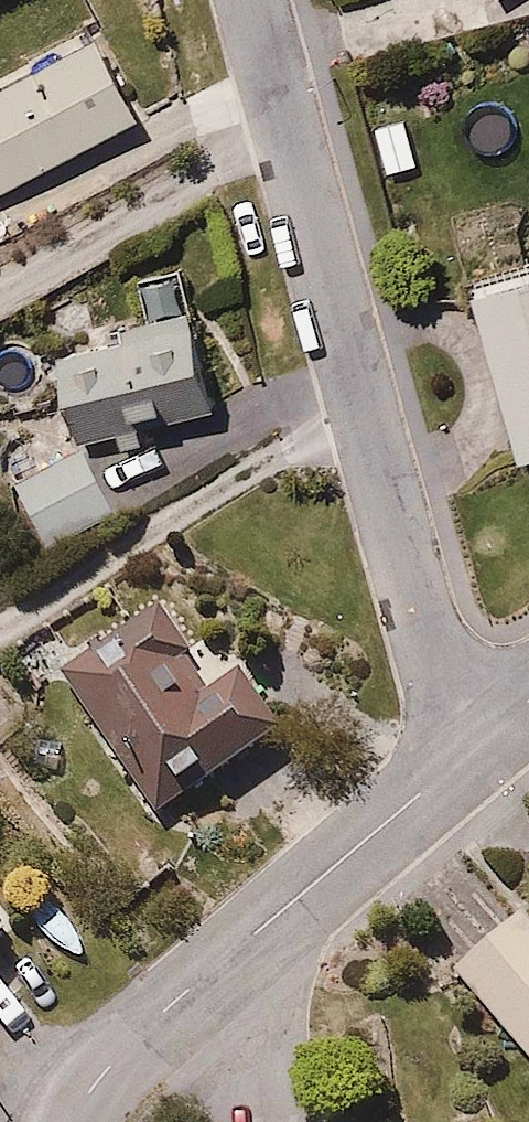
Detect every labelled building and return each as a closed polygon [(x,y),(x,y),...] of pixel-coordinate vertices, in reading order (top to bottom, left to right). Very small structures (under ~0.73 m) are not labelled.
[(94,30),(0,88),(0,201),(144,113),(94,30)] [(475,283),(507,460),(528,456),(528,273),(475,283)] [(201,319),(74,345),(97,457),(224,431),(201,319)] [(113,519),(85,452),(15,482),(44,548),(113,519)] [(157,614),(70,668),(170,832),(289,759),(243,683),(211,703),(157,614)] [(458,969),(528,1051),(528,908),(458,969)] [(12,929),(0,915),(0,940),(12,929)]
